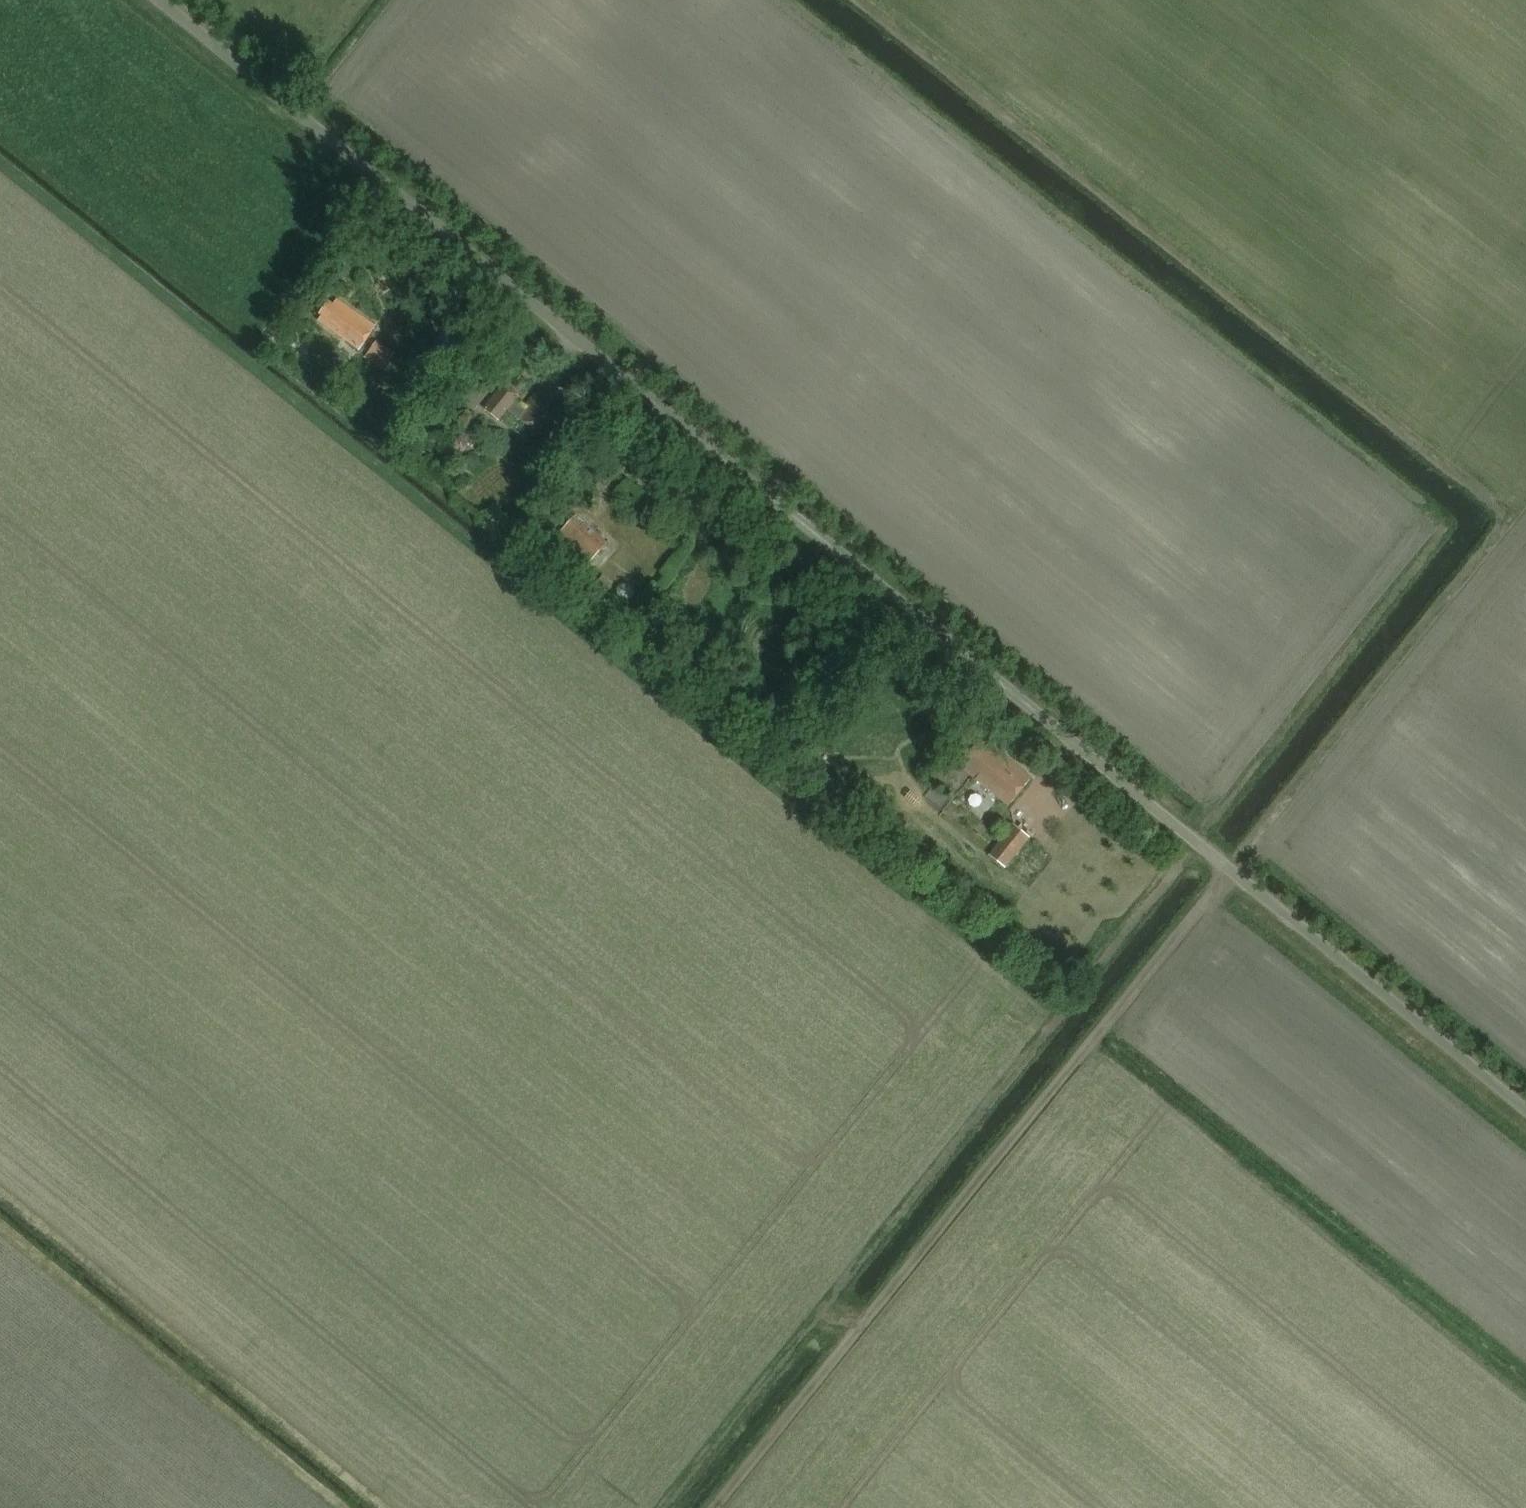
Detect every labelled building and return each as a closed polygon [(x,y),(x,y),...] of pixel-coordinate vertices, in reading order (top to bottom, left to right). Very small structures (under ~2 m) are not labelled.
[(323,316),(320,321),(361,351),(377,327),(339,299),(334,306),(328,302),(320,313),(323,316)] [(377,340),(364,357),(385,372),(397,354),(377,340)] [(505,384),(486,408),(500,419),(508,408),(544,437),(572,402),(566,396),(568,394),(553,382),(551,384),(546,380),(525,407),(515,400),(519,396),(505,384)] [(605,543),(574,515),(564,526),(559,521),(544,538),(560,553),(564,548),(584,566),(605,543)] [(1010,805),(1032,778),(987,742),(982,749),(977,745),(960,766),(1010,805)] [(1009,867),(1035,836),(1018,821),(992,852),(1009,867)]
